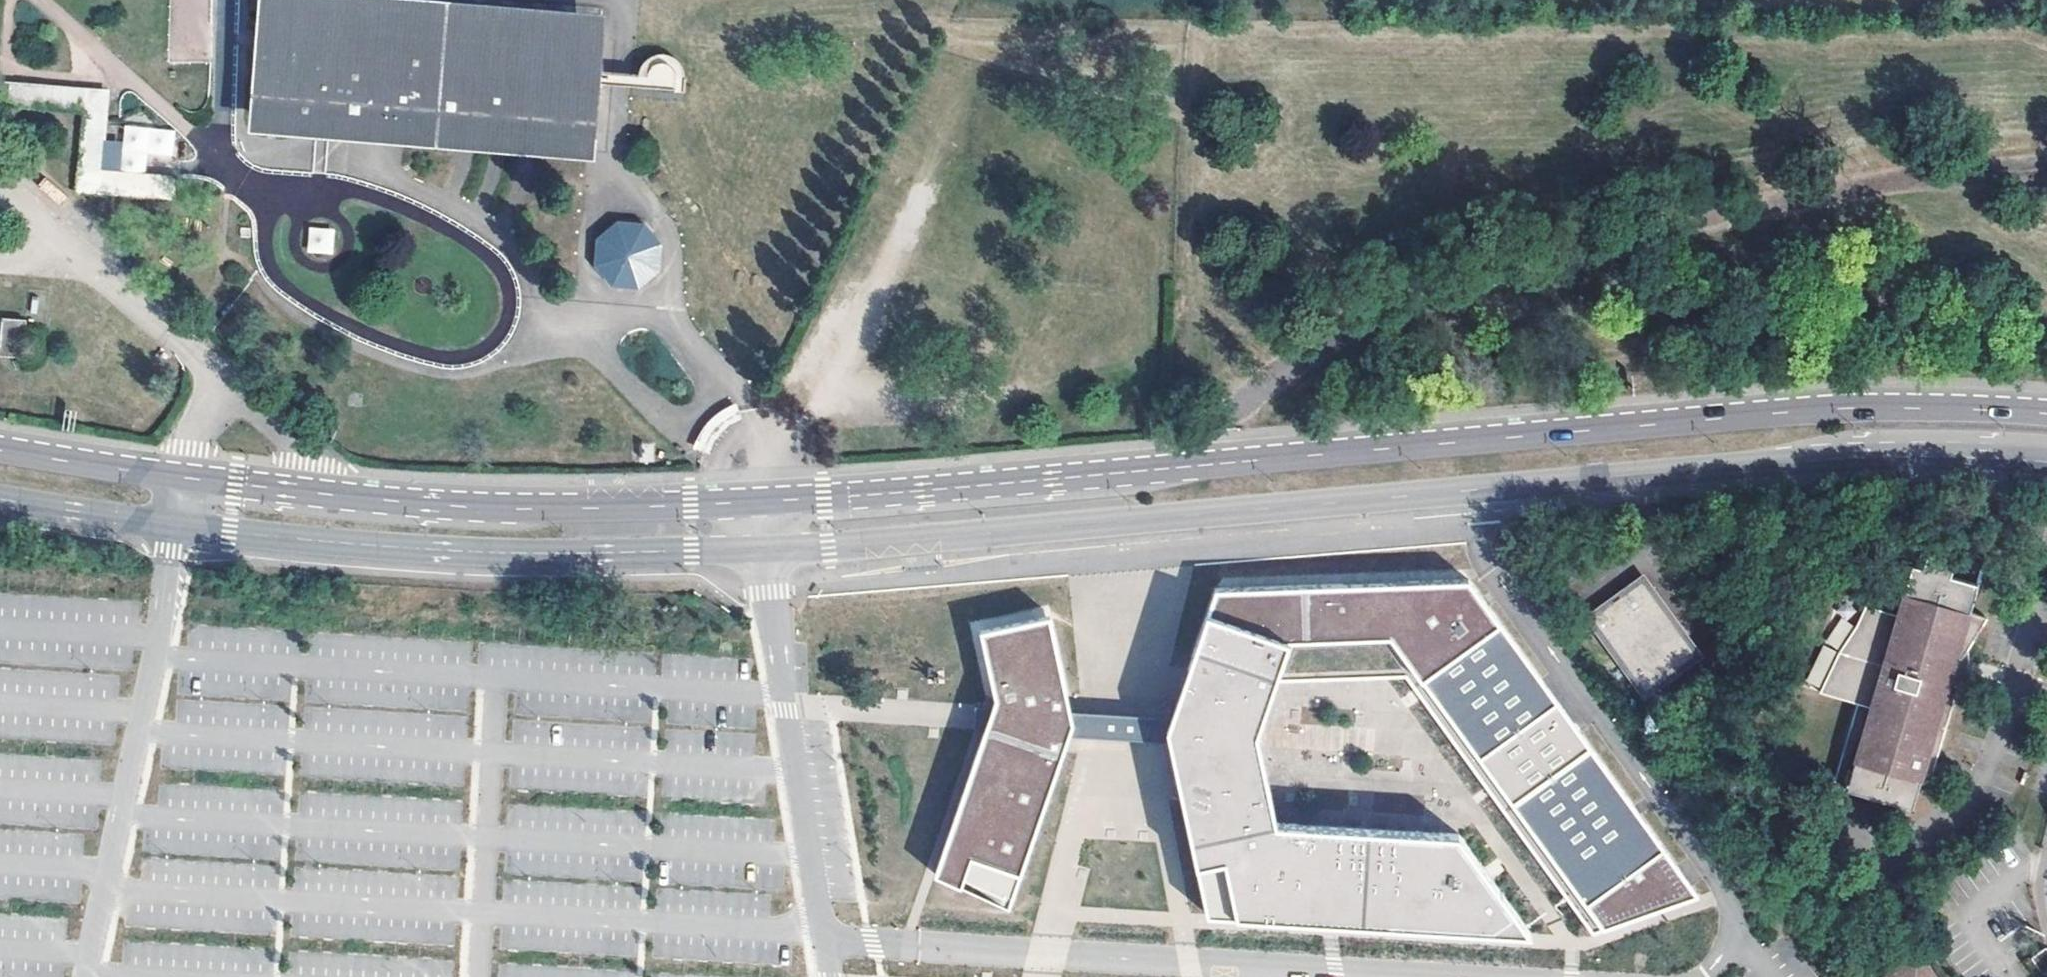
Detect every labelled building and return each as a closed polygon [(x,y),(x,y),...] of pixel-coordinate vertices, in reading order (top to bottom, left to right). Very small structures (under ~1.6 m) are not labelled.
[(266,11),(589,37),(595,38),(597,10),(466,0),(261,0),(260,11),(266,11)] [(256,124),(348,131),(349,116),(583,133),(589,37),(266,11),(256,124)] [(79,115),(75,194),(171,202),(172,180),(100,172),(106,93),(2,83),(2,79),(0,78),(0,107),(79,115)] [(348,131),(581,150),(583,133),(349,116),(348,131)] [(308,225),(306,252),(333,254),(335,227),(308,225)] [(597,266),(602,272),(613,264),(614,254),(625,245),(634,246),(645,236),(641,231),(618,229),(599,245),(597,266)] [(654,247),(645,236),(634,246),(625,245),(614,254),(613,264),(602,272),(610,283),(634,285),(651,271),(654,247)] [(0,350),(0,354),(22,355),(25,322),(2,320),(0,350)] [(1927,556),(1922,571),(1950,579),(1955,564),(1927,556)] [(1941,750),(1964,673),(1953,669),(1955,664),(1957,658),(1963,652),(1966,653),(1988,619),(1972,613),(1979,588),(1950,579),(1922,571),(1913,569),(1898,616),(1867,608),(1859,625),(1841,652),(1821,693),(1858,704),(1835,786),(1914,808),(1924,773),(1929,753),(1916,749),(1918,742),(1941,750)] [(1592,934),(1699,897),(1468,579),(1215,588),(1176,703),(1171,717),(1167,729),(1169,741),(1207,915),(1303,920),(1304,899),(1363,903),(1361,924),(1530,934),(1457,834),(1275,822),(1255,732),(1274,679),(1404,675),(1592,934)] [(1641,581),(1590,618),(1644,692),(1696,654),(1641,581)] [(982,635),(1052,620),(1050,615),(981,630),(982,635)] [(1010,908),(1069,735),(1073,723),(1071,710),(1052,620),(982,635),(996,699),(989,719),(936,874),(1010,908)] [(1953,669),(1964,673),(1968,667),(1969,661),(1968,653),(1966,653),(1963,652),(1957,658),(1955,664),(1953,669)] [(1167,729),(1171,717),(1071,710),(1073,723),(1069,735),(1169,741),(1167,729)] [(1933,775),(1941,750),(1918,742),(1916,749),(1929,753),(1924,773),(1933,775)] [(1363,903),(1304,899),(1303,920),(1361,924),(1363,903)] [(2042,974),(2046,971),(2046,948),(2046,947),(2031,959),(2042,974)] [(1916,957),(1889,976),(1931,976),(1916,957)]
